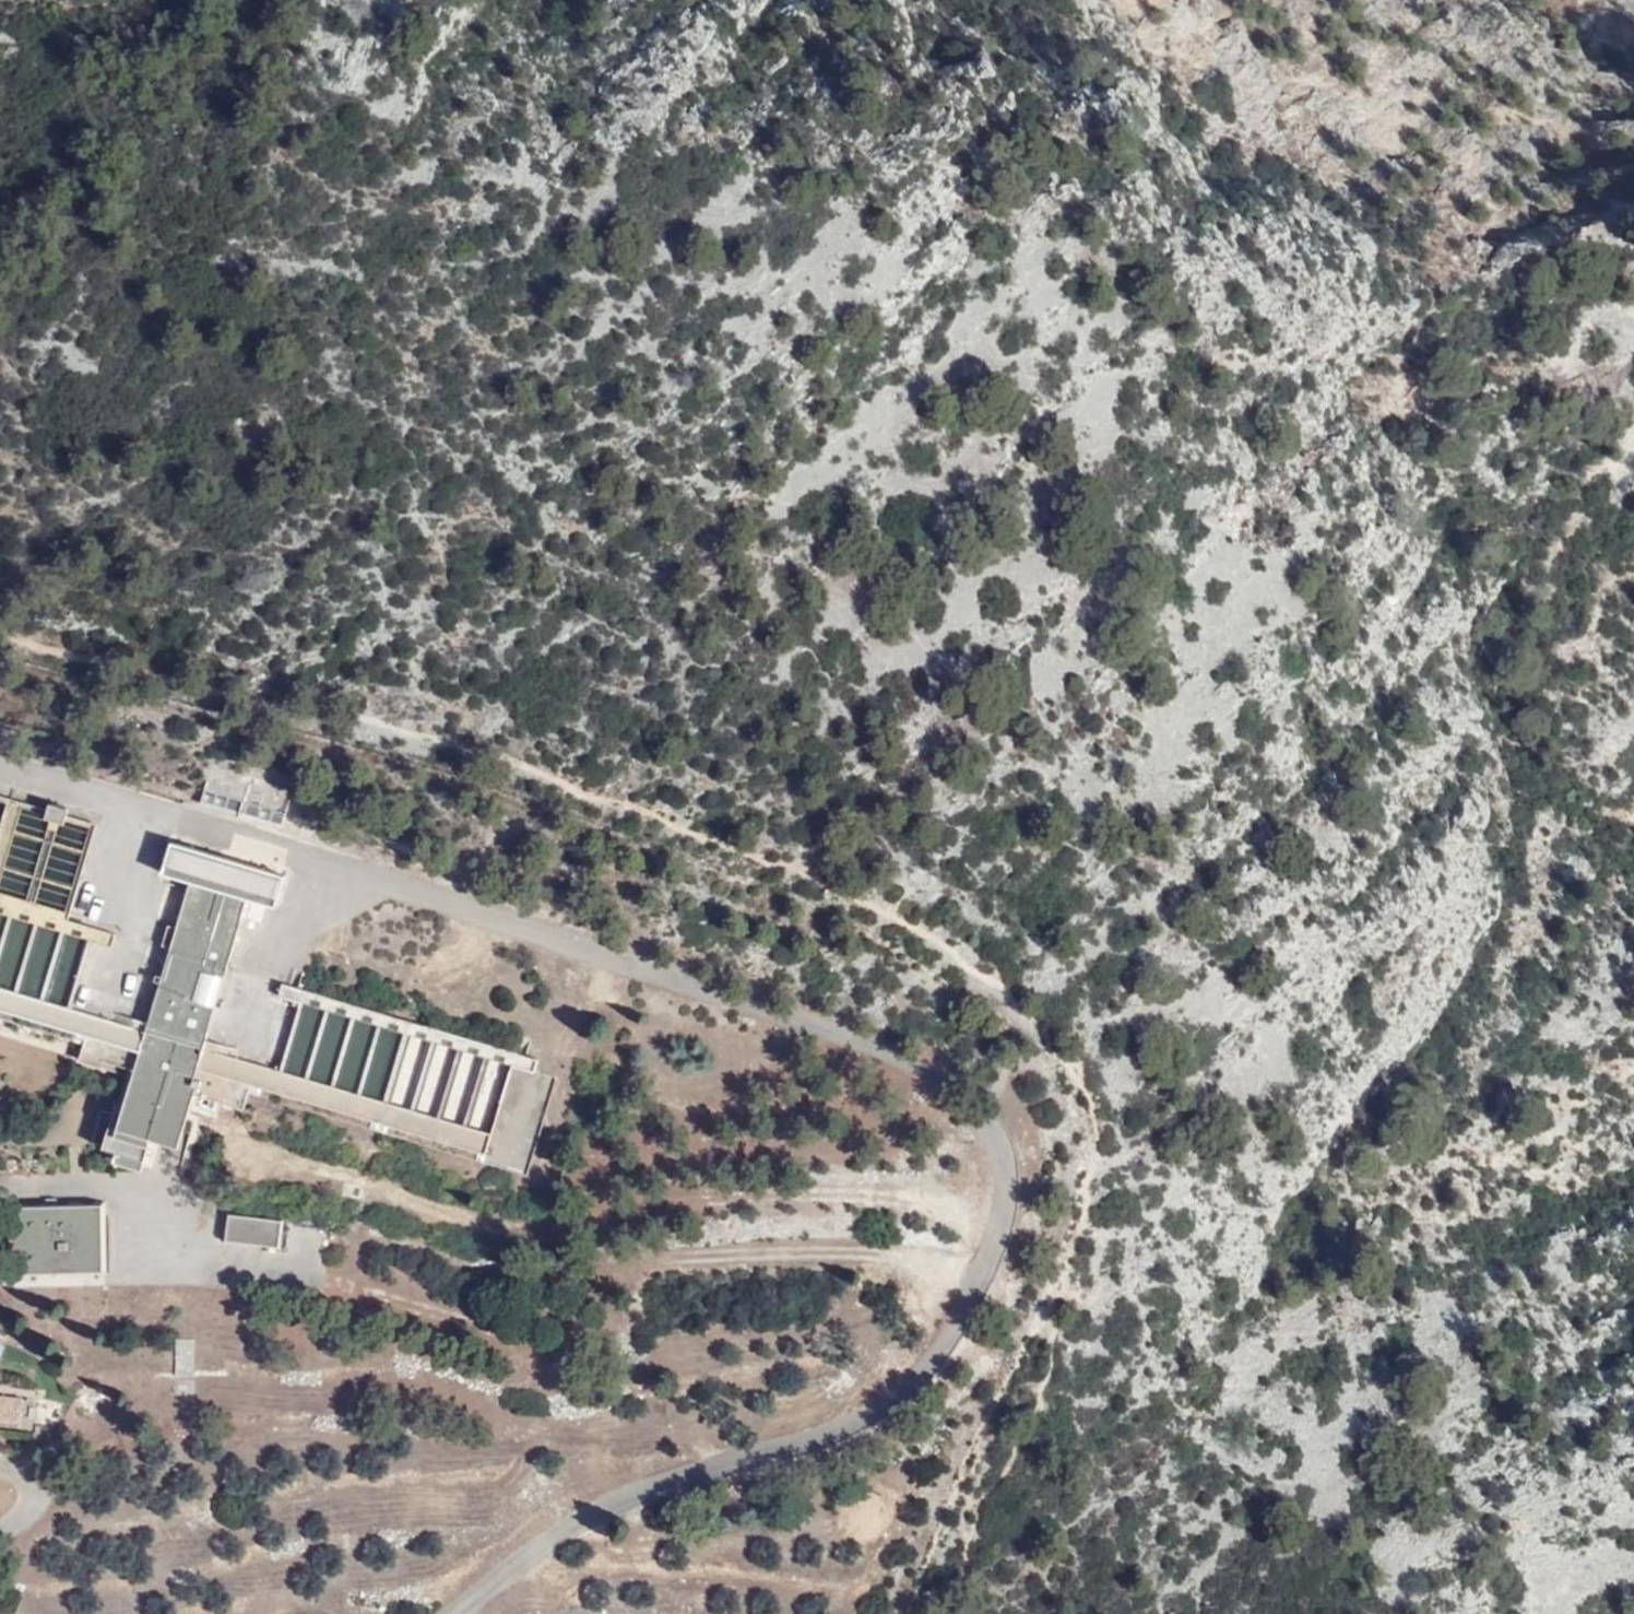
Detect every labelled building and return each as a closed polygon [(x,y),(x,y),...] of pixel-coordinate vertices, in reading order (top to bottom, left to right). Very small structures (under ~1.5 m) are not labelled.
[(224,812),(300,836),(310,809),(302,806),(305,791),(252,775),(245,790),(230,787),(224,812)] [(108,1043),(99,1074),(126,1082),(133,1067),(152,1073),(143,1110),(130,1107),(125,1128),(111,1124),(106,1148),(123,1153),(121,1164),(154,1172),(159,1149),(193,1156),(214,1098),(269,1114),(280,1100),(545,1186),(574,1085),(550,1077),(554,1069),(313,990),(309,1004),(322,1009),(299,1079),(247,1059),(252,1051),(229,1046),(270,908),(291,914),(303,875),(197,843),(188,878),(205,886),(166,1017),(146,1014),(142,1027),(79,1002),(97,947),(115,950),(120,928),(82,915),(103,828),(0,795),(0,1005),(108,1043)] [(31,1203),(26,1271),(113,1273),(116,1207),(31,1203)] [(246,1242),(298,1247),(299,1221),(249,1213),(246,1242)]
